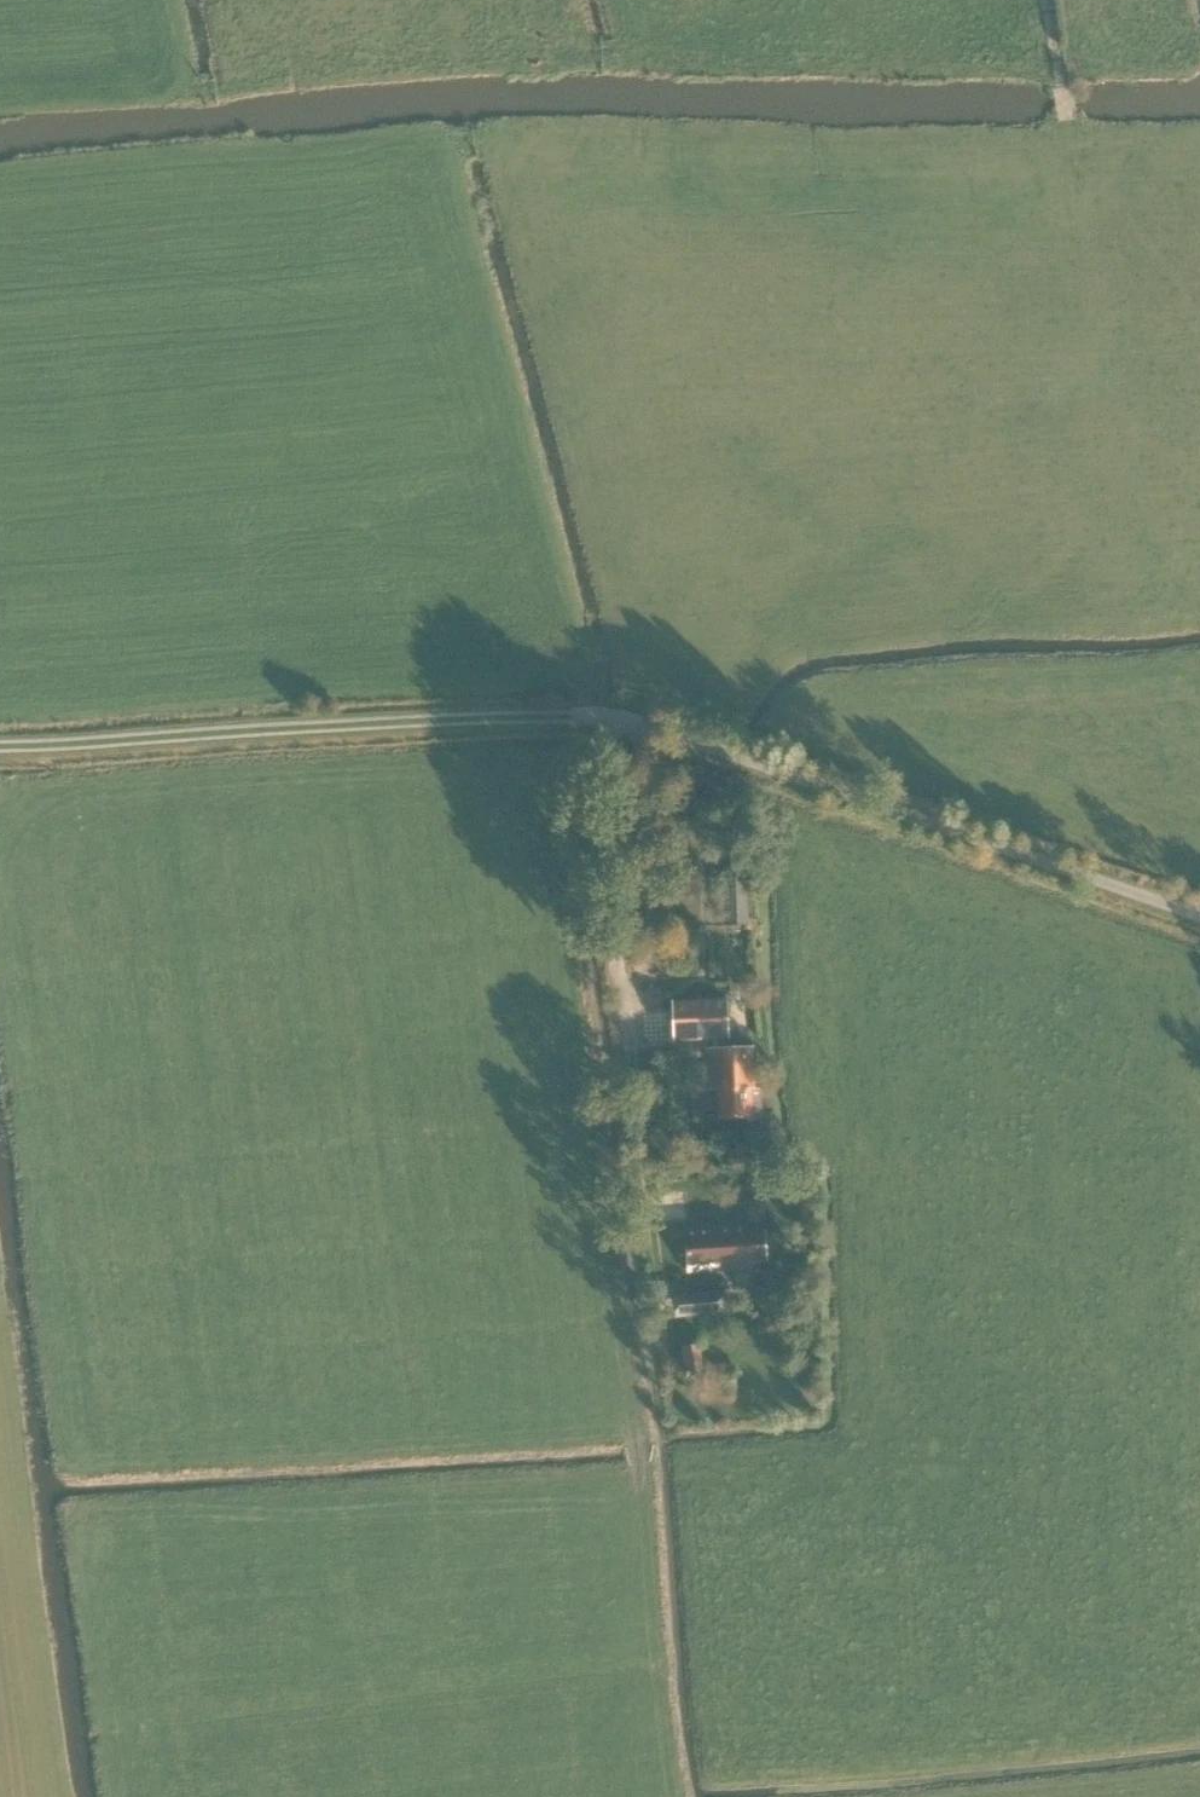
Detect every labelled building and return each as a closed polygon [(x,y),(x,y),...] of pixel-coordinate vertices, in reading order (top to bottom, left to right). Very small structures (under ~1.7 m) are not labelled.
[(723,867),(726,926),(749,924),(746,866),(723,867)] [(728,1047),(727,999),(671,1001),(672,1040),(717,1039),(717,1048),(704,1048),(706,1087),(717,1087),(718,1118),(750,1117),(762,1117),(761,1088),(753,1088),(752,1046),(728,1047)] [(739,1233),(739,1226),(684,1229),(686,1270),(741,1267),(741,1260),(766,1259),(765,1232),(739,1233)] [(723,1315),(722,1290),(675,1293),(677,1318),(723,1315)] [(703,1368),(699,1343),(682,1346),(686,1371),(703,1368)]
